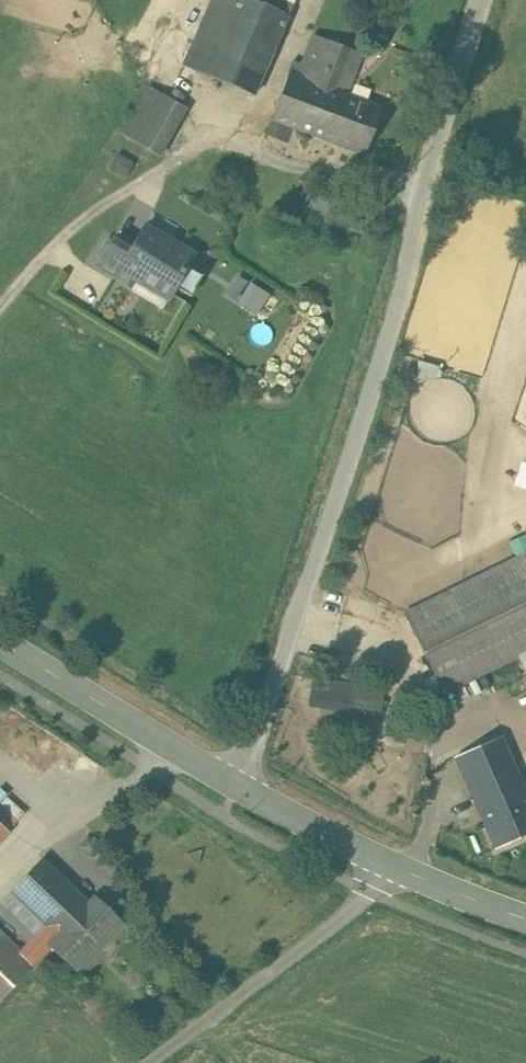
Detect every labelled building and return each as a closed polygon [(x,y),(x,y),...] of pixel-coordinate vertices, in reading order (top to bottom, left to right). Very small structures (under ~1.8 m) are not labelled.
[(180,67),(253,99),(297,0),(210,0),(180,67)] [(306,66),(302,78),(347,94),(355,74),(363,54),(313,35),(301,64),(306,66)] [(289,73),(272,121),(364,155),(382,107),(347,94),(302,78),(289,73)] [(159,156),(186,108),(147,86),(119,133),(159,156)] [(112,169),(131,175),(136,159),(118,153),(112,169)] [(194,256),(151,231),(144,226),(118,269),(168,299),(194,256)] [(251,281),(241,305),(263,314),(273,289),(251,281)] [(444,378),(443,361),(422,362),(423,379),(444,378)] [(404,612),(444,693),(525,653),(525,552),(404,612)] [(384,689),(314,678),(309,704),(380,716),(384,689)] [(502,736),(462,754),(454,757),(495,848),(525,834),(525,792),(502,736)] [(7,832),(26,812),(6,794),(0,801),(0,826),(7,832)] [(89,903),(40,859),(0,902),(0,918),(27,942),(17,952),(32,965),(50,946),(89,903)] [(89,903),(50,946),(73,968),(120,920),(95,897),(89,903)] [(17,952),(0,936),(0,999),(32,965),(17,952)]
